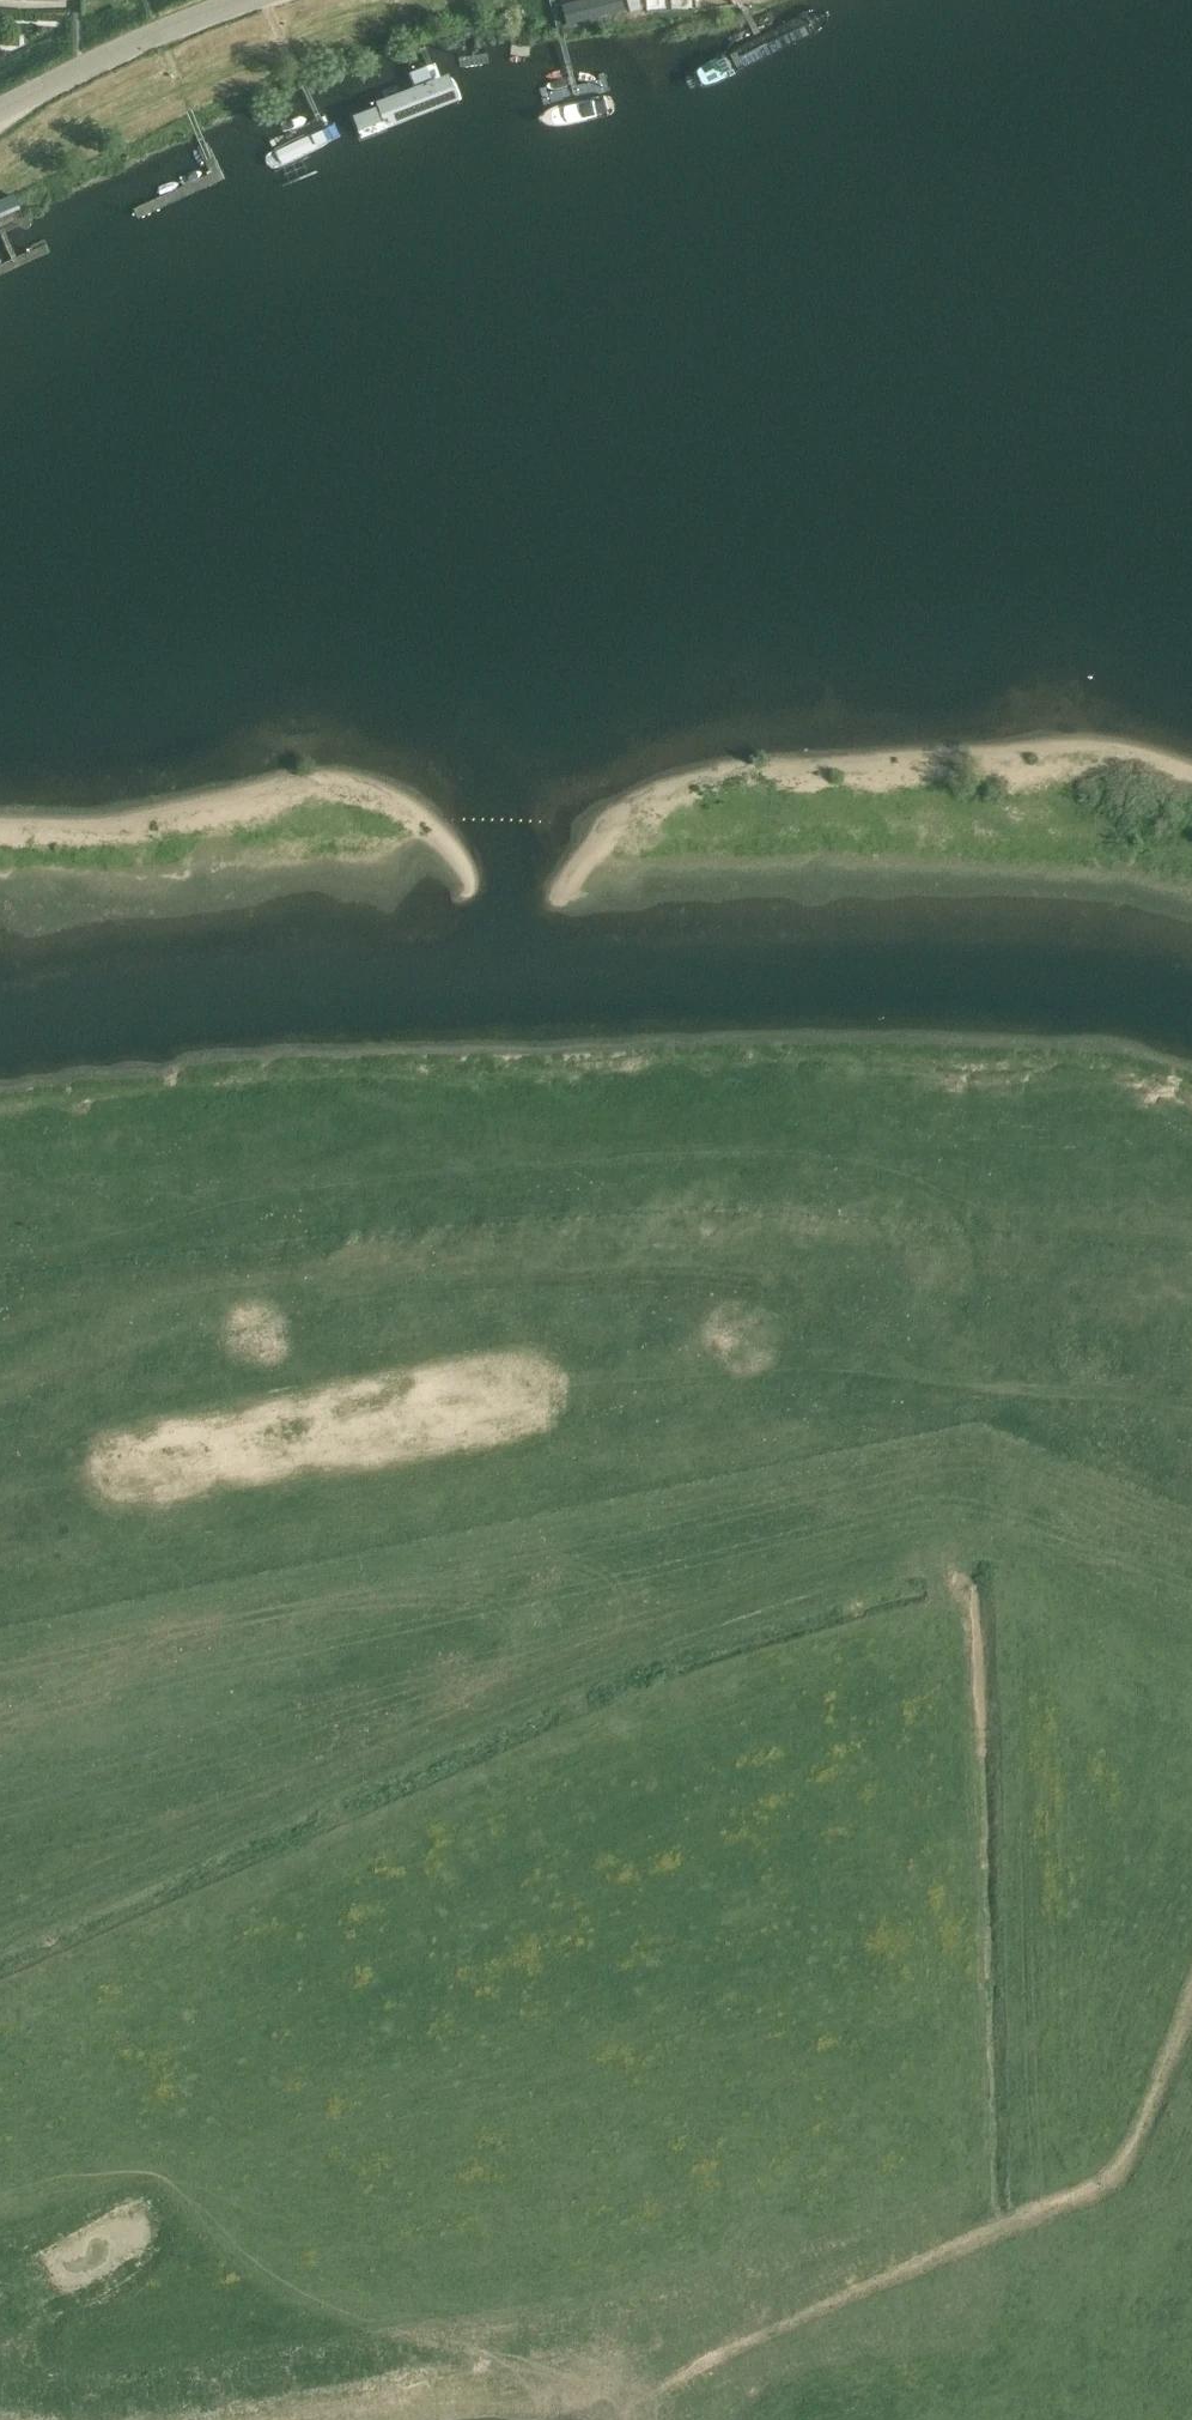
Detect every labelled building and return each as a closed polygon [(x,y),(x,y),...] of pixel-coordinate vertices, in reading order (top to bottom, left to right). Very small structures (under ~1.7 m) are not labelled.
[(566,24),(625,9),(623,0),(577,0),(561,4),(566,24)] [(439,46),(331,91),(351,133),(458,83),(439,46)] [(0,200),(0,218),(20,209),(13,194),(0,200)]
